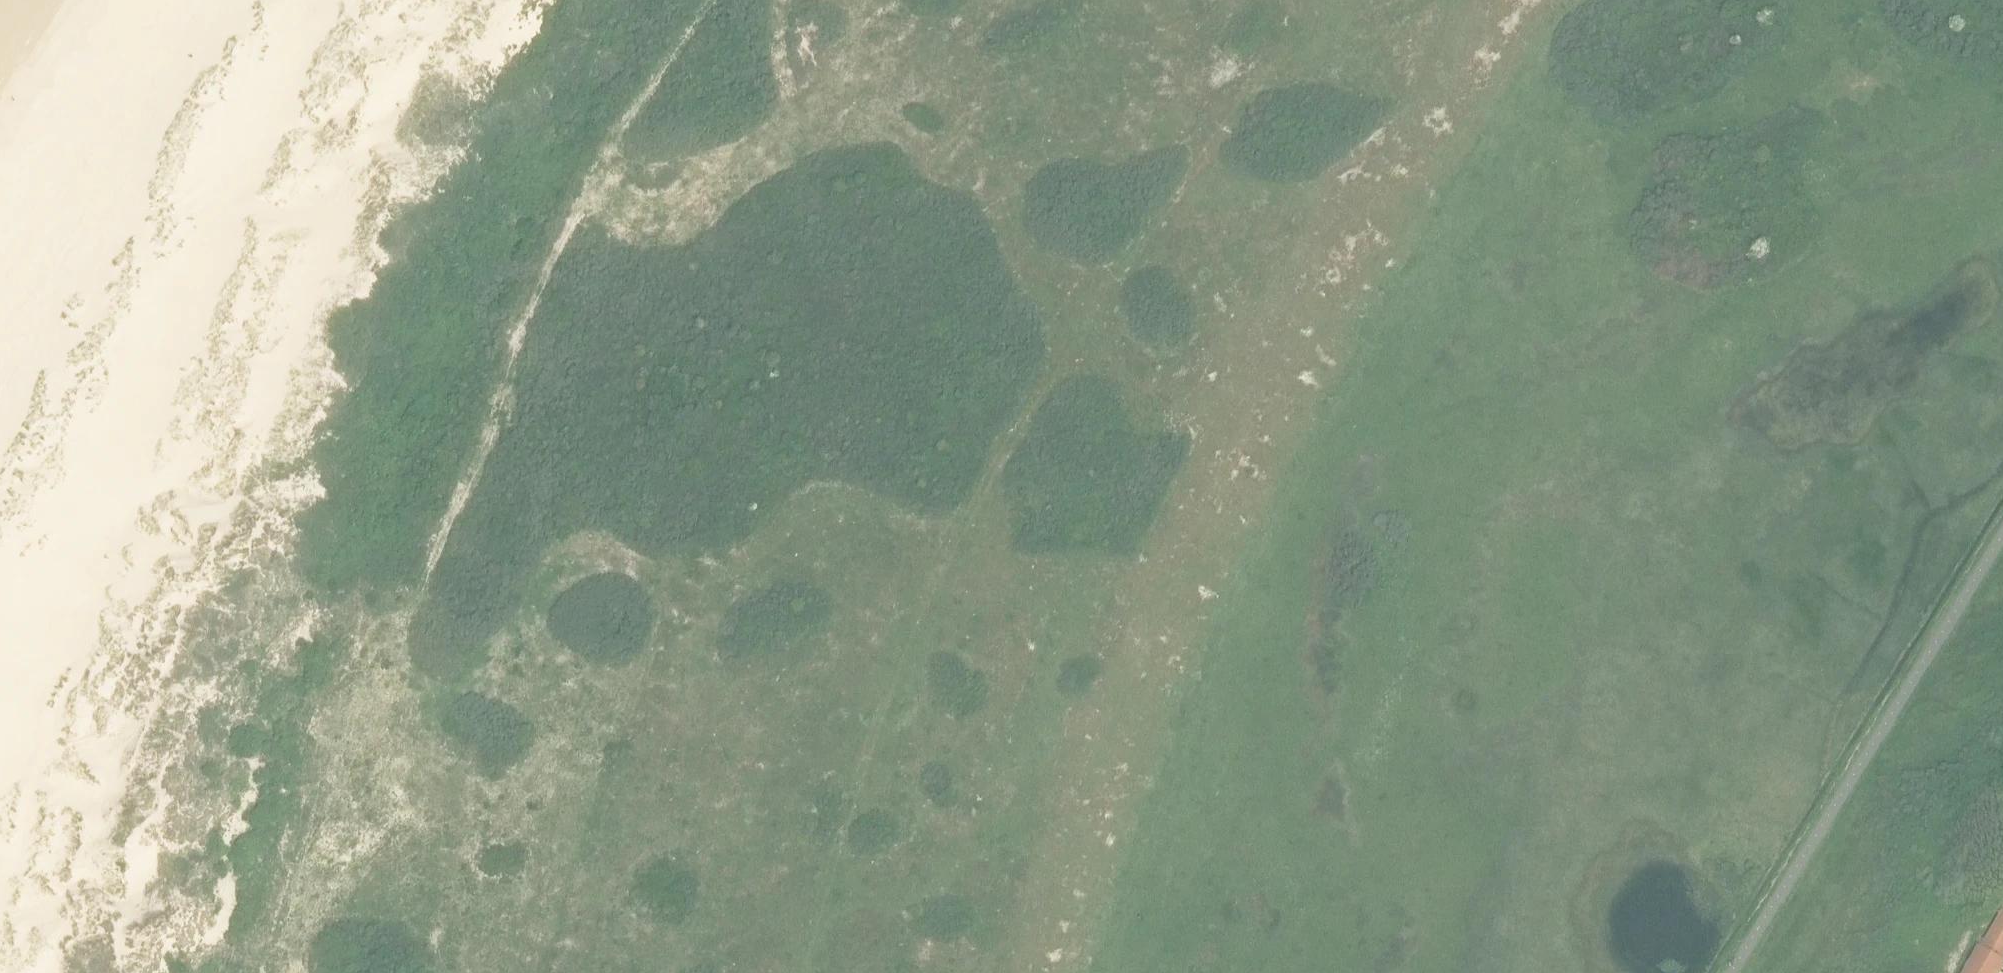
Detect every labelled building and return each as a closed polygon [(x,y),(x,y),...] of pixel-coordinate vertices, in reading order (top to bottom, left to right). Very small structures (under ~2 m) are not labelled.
[(1965,972),(1999,972),(2002,965),(2002,962),(2002,961),(2002,958),(2002,913),(2002,912),(1981,950),(1978,948),(1965,972)]
